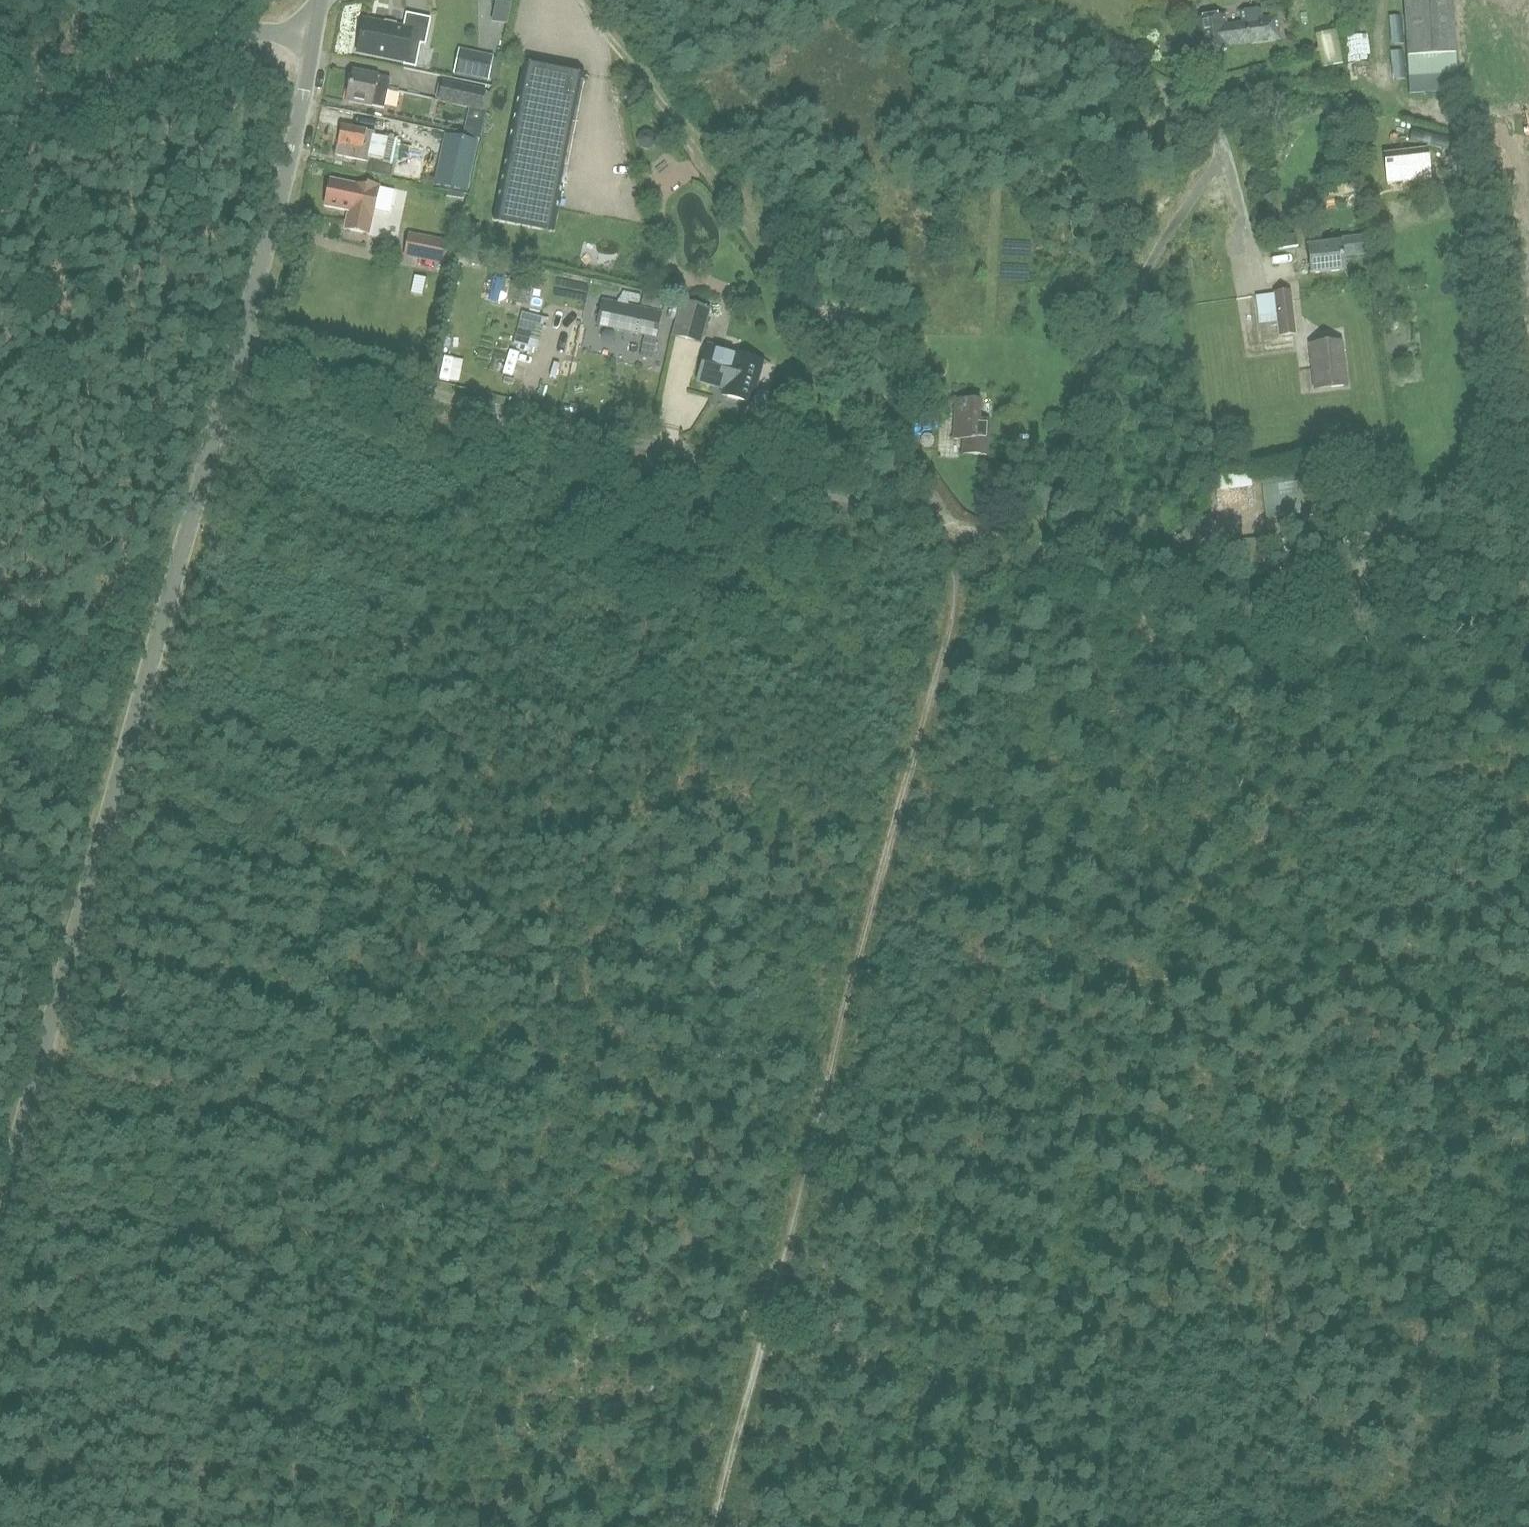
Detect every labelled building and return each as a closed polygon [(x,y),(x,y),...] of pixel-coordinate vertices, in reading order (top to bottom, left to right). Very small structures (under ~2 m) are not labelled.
[(1406,56),(1456,54),(1453,0),(1403,0),(1406,56)] [(1239,10),(1241,23),(1226,25),(1224,14),(1194,18),(1199,53),(1229,49),(1229,46),(1280,39),(1276,16),(1262,18),(1261,7),(1239,10)] [(430,18),(406,13),(403,27),(364,19),(358,51),(404,60),(408,40),(422,42),(423,34),(427,35),(430,18)] [(492,56),(469,51),(464,74),(487,79),(492,56)] [(585,76),(522,63),(492,219),(555,231),(585,76)] [(391,78),(377,76),(352,71),(346,101),(385,108),(391,78)] [(437,101),(481,111),(486,89),(442,79),(437,101)] [(474,124),(465,122),(464,129),(462,136),(471,138),(480,140),(481,133),(483,126),(474,124)] [(341,125),(335,156),(368,162),(374,132),(366,130),(341,125)] [(653,145),(655,138),(651,132),(644,130),(638,134),(636,140),(640,147),(647,148),(653,145)] [(448,187),(468,191),(478,143),(458,139),(448,187)] [(1385,148),(1388,178),(1432,173),(1429,143),(1385,148)] [(416,185),(423,151),(398,146),(391,179),(416,185)] [(344,229),(368,234),(375,207),(387,209),(390,189),(367,184),(366,187),(330,180),(324,206),(348,211),(344,229)] [(445,202),(463,205),(464,194),(447,191),(445,202)] [(403,257),(445,265),(450,240),(408,232),(403,257)] [(1321,239),(1321,245),(1307,246),(1310,274),(1344,270),(1342,258),(1369,255),(1366,234),(1321,239)] [(410,294),(422,296),(425,279),(413,277),(410,294)] [(1258,324),(1276,322),(1278,336),(1296,335),(1291,290),(1273,292),(1273,294),(1255,296),(1258,324)] [(663,298),(643,294),(641,306),(660,310),(663,298)] [(671,336),(701,344),(711,308),(680,300),(671,336)] [(603,301),(598,324),(654,336),(659,313),(603,301)] [(1342,341),(1309,345),(1314,389),(1346,385),(1342,341)] [(722,394),(750,402),(762,360),(707,344),(696,382),(723,389),(722,394)] [(955,399),(953,438),(963,439),(962,453),(987,455),(989,420),(979,420),(980,400),(955,399)] [(641,422),(639,432),(649,434),(651,424),(641,422)]
